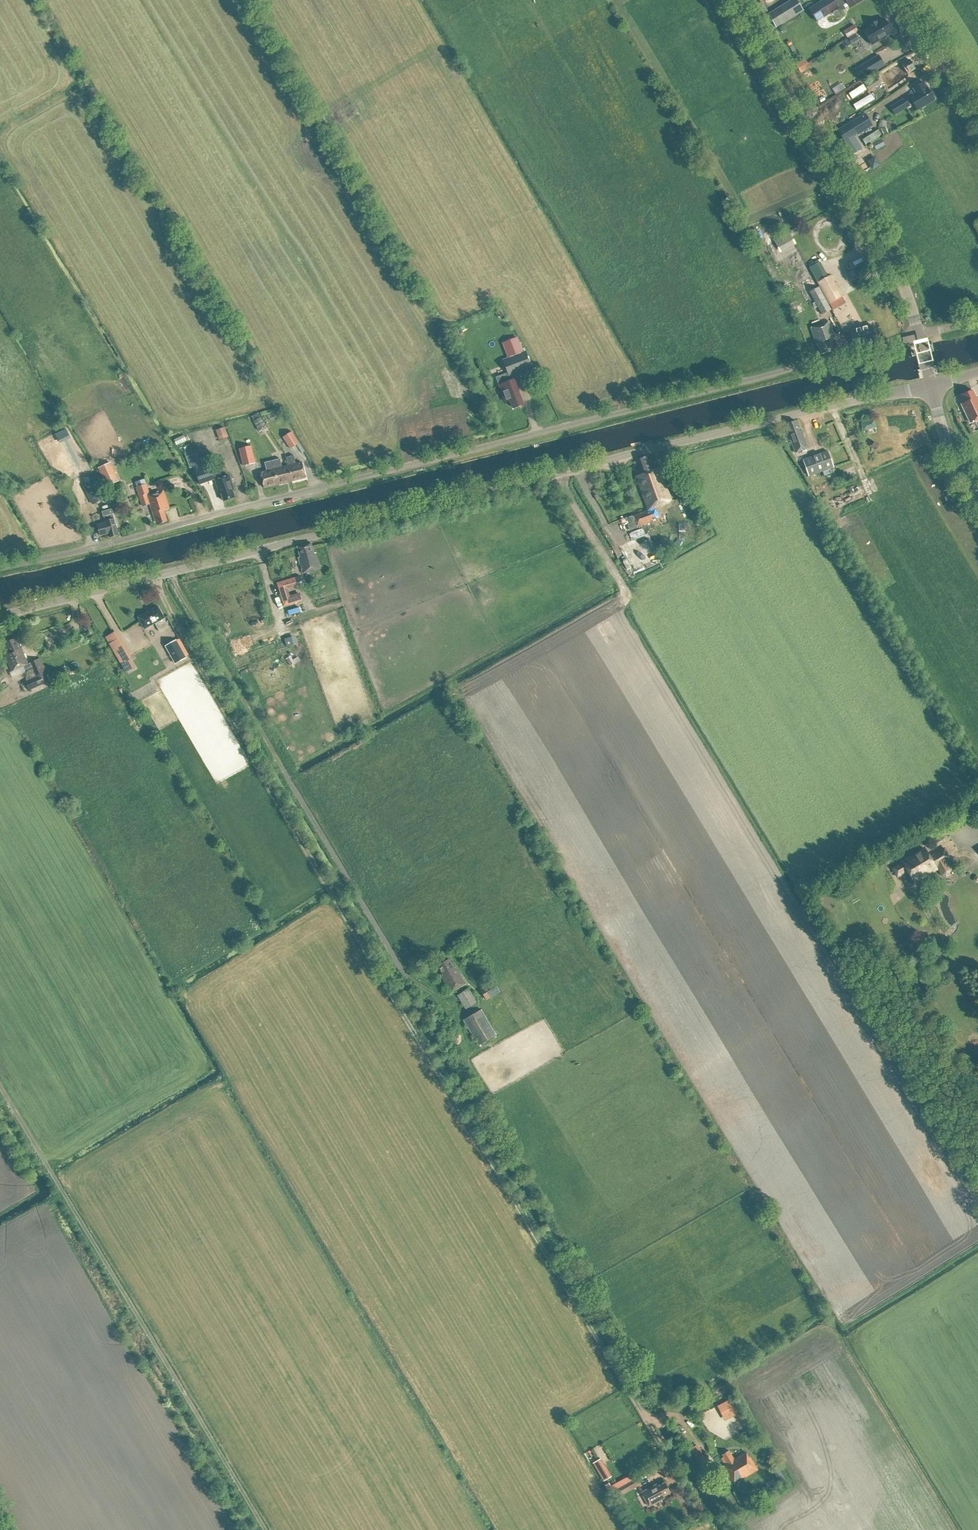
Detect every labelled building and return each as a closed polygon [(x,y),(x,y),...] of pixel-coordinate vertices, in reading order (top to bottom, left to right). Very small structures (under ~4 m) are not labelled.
[(808,9),(816,22),(838,9),(841,11),(844,10),(849,7),(850,8),(863,0),(824,0),(808,9)] [(790,1),(763,17),(771,29),(797,13),(790,1)] [(894,33),(885,18),(879,22),(877,20),(867,26),(869,28),(863,32),(872,46),(894,33)] [(782,35),(788,31),(783,25),(778,28),(782,35)] [(843,32),(847,38),(858,31),(854,25),(843,32)] [(852,45),(859,40),(855,34),(848,39),(852,45)] [(798,69),(807,63),(804,59),(795,65),(798,69)] [(901,62),(881,75),(889,87),(909,75),(908,74),(915,69),(909,59),(902,64),(901,62)] [(867,61),(861,66),(867,77),(869,75),(874,72),(867,61)] [(807,63),(798,69),(801,74),(810,68),(807,63)] [(880,83),(876,75),(863,83),(868,91),(880,83)] [(934,100),(923,83),(913,89),(916,94),(906,100),(905,98),(890,108),(894,115),(913,104),(917,111),(934,100)] [(851,155),(854,154),(851,149),(853,148),(849,141),(873,127),(865,114),(837,131),(851,155)] [(875,150),(884,145),(881,139),(872,144),(875,150)] [(869,160),(873,169),(882,164),(878,155),(869,160)] [(811,266),(819,279),(829,274),(821,260),(811,266)] [(862,275),(859,268),(853,270),(857,277),(862,275)] [(830,275),(817,282),(829,304),(842,297),(830,275)] [(831,310),(829,305),(819,287),(809,293),(817,309),(821,316),(831,310)] [(804,311),(799,299),(790,304),(795,315),(804,311)] [(478,321),(491,314),(501,310),(499,305),(476,317),(478,321)] [(829,322),(811,328),(817,346),(818,346),(821,355),(830,351),(829,349),(832,348),(829,339),(834,338),(829,322)] [(855,347),(865,344),(876,341),(872,325),(850,331),(855,347)] [(510,357),(502,360),(508,377),(515,374),(532,367),(525,351),(510,357)] [(508,382),(499,385),(505,402),(510,401),(513,408),(523,404),(518,390),(521,389),(515,374),(508,377),(506,377),(508,382)] [(968,421),(977,417),(977,399),(977,396),(975,396),(972,389),(962,393),(965,401),(960,403),(968,421)] [(266,426),(261,417),(253,421),(258,430),(266,426)] [(865,431),(878,427),(876,418),(863,421),(865,431)] [(799,431),(795,421),(787,424),(788,426),(785,427),(795,453),(808,448),(801,430),(799,431)] [(228,437),(224,427),(216,430),(219,440),(228,437)] [(299,443),(292,432),(283,437),(290,449),(299,443)] [(185,434),(176,438),(178,443),(187,439),(185,434)] [(255,463),(251,446),(239,449),(243,466),(255,463)] [(809,477),(834,468),(828,450),(802,460),(809,477)] [(196,454),(188,457),(191,468),(194,467),(199,483),(199,484),(199,485),(215,479),(219,493),(221,493),(223,501),(235,497),(232,489),(233,489),(229,476),(222,478),(219,470),(214,472),(211,462),(200,465),(196,454)] [(288,466),(291,481),(306,478),(302,462),(296,464),(294,455),(285,457),(288,466)] [(652,471),(647,456),(638,460),(643,474),(636,476),(648,510),(632,516),(631,512),(624,514),(629,529),(636,527),(635,523),(658,515),(655,508),(665,504),(664,503),(671,501),(659,468),(652,471)] [(291,481),(288,466),(282,467),(280,459),(272,461),(278,485),(291,481)] [(264,488),(278,485),(272,461),(264,463),(266,471),(260,473),(264,488)] [(119,481),(111,462),(97,468),(106,487),(119,481)] [(105,498),(96,480),(83,487),(92,505),(105,498)] [(170,509),(163,490),(148,495),(147,494),(149,493),(146,484),(136,487),(142,507),(149,505),(156,525),(167,521),(164,511),(170,509)] [(119,535),(114,519),(113,513),(114,513),(112,508),(102,511),(105,521),(103,522),(104,523),(97,525),(100,536),(109,533),(110,537),(119,535)] [(314,553),(311,543),(297,547),(300,557),(298,558),(303,574),(320,569),(316,553),(314,553)] [(295,577),(276,583),(284,607),(302,601),(300,592),(290,595),(287,589),(297,586),(302,584),(300,576),(295,577)] [(168,627),(164,618),(158,606),(138,617),(144,629),(155,623),(160,632),(168,627)] [(117,631),(106,638),(109,644),(120,638),(117,631)] [(287,647),(294,645),(291,637),(284,639),(287,647)] [(9,653),(5,655),(12,672),(24,667),(25,670),(32,667),(37,677),(25,682),(29,691),(48,682),(38,660),(30,663),(31,664),(28,665),(17,638),(5,643),(9,653)] [(186,658),(176,640),(165,646),(175,664),(186,658)] [(62,671),(54,675),(57,682),(65,678),(62,671)] [(929,857),(924,849),(902,862),(903,863),(893,869),(895,872),(897,870),(900,875),(907,870),(914,882),(933,870),(932,869),(936,867),(941,875),(945,877),(950,874),(951,869),(946,861),(950,859),(944,848),(929,857)] [(454,968),(448,959),(438,965),(443,975),(441,976),(452,992),(466,983),(456,967),(454,968)] [(916,984),(921,976),(904,965),(900,972),(914,980),(913,982),(916,984)] [(486,1000),(500,991),(493,981),(479,989),(486,1000)] [(465,1009),(477,1002),(468,988),(457,995),(465,1009)] [(478,1045),(496,1035),(481,1009),(463,1019),(478,1045)] [(728,1382),(716,1388),(720,1394),(731,1388),(728,1382)] [(731,1398),(717,1406),(721,1413),(735,1406),(731,1398)] [(691,1446),(695,1456),(704,1452),(699,1442),(691,1446)] [(746,1452),(734,1459),(729,1450),(721,1455),(723,1457),(721,1459),(724,1464),(723,1464),(734,1483),(757,1469),(750,1457),(749,1457),(746,1452)] [(711,1465),(705,1454),(696,1459),(703,1470),(705,1469),(709,1476),(712,1474),(711,1471),(716,1468),(714,1464),(711,1465)] [(603,1481),(611,1476),(601,1458),(592,1462),(603,1481)] [(633,1472),(619,1480),(622,1484),(635,1477),(633,1472)] [(616,1498),(638,1485),(634,1478),(612,1490),(616,1498)] [(670,1492),(665,1482),(658,1486),(656,1484),(641,1492),(649,1506),(664,1498),(663,1496),(670,1492)]
